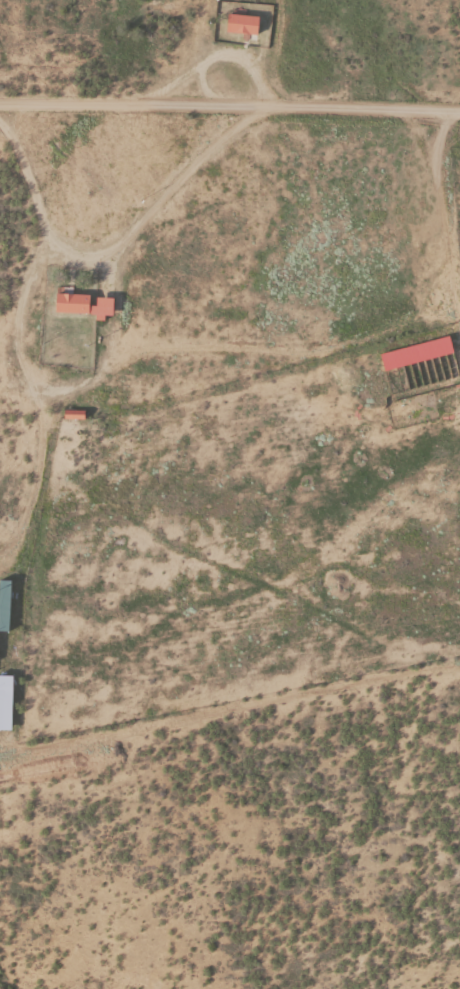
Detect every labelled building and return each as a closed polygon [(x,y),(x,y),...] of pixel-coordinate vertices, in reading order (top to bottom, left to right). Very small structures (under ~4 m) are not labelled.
[(225,32),(257,36),(259,18),(227,14),(225,32)] [(54,314),(95,315),(95,321),(105,322),(105,316),(112,316),(113,299),(96,298),(95,306),(89,306),(89,295),(55,294),(54,314)] [(453,354),(449,337),(379,355),(384,371),(453,354)] [(12,676),(0,676),(0,730),(11,731),(12,676)]
